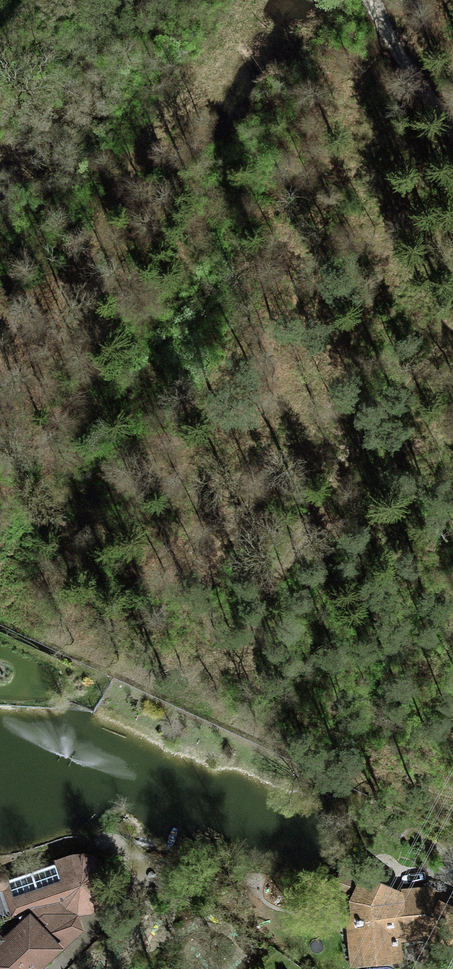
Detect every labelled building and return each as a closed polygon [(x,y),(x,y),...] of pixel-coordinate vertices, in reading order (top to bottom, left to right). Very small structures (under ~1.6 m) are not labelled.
[(342,868),(331,890),(339,894),(340,893),(352,899),(351,900),(353,918),(351,918),(350,920),(352,945),(362,945),(362,948),(364,950),(366,952),(368,953),(371,954),(373,954),(374,964),(398,961),(397,941),(399,941),(401,939),(403,936),(403,934),(403,928),(425,926),(426,936),(427,938),(428,939),(442,945),(444,944),(446,944),(448,944),(450,941),(452,943),(452,901),(437,893),(434,898),(427,898),(423,908),(423,912),(401,913),(402,910),(402,906),(402,901),(401,895),(400,891),(390,887),(391,883),(379,877),(377,881),(367,876),(364,875),(363,876),(362,877),(342,868)] [(80,930),(67,897),(0,920),(0,968),(39,968),(80,930)]
